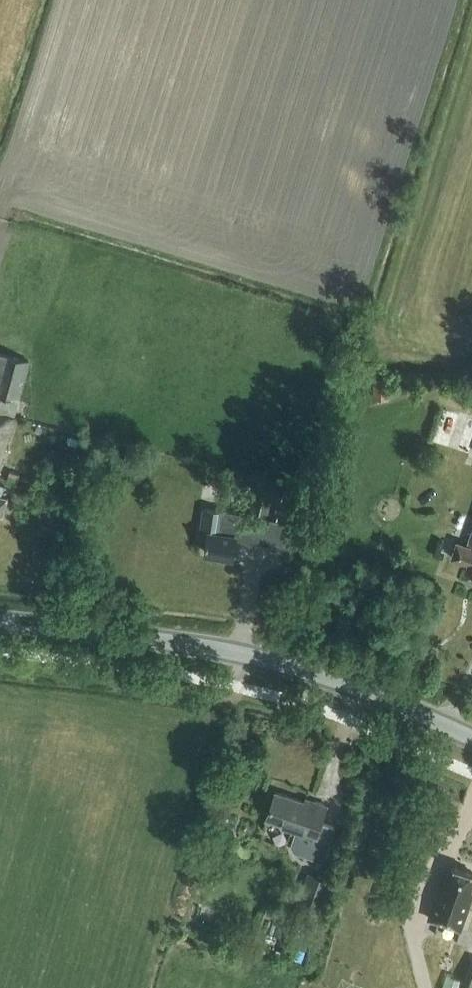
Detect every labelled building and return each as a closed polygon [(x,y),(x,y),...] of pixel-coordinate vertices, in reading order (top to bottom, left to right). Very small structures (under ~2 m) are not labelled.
[(28,360),(0,352),(0,467),(14,416),(13,416),(28,360)] [(252,508),(268,512),(274,487),(257,484),(252,508)] [(274,490),(269,514),(283,516),(288,493),(274,490)] [(287,545),(291,520),(205,508),(202,531),(208,532),(205,552),(234,556),(237,537),(287,545)] [(468,545),(457,541),(452,557),(468,563),(466,570),(471,572),(471,534),(468,545)] [(312,803),(276,791),(267,818),(297,828),(292,844),(295,851),(323,861),(335,826),(321,821),(327,805),(313,800),(312,803)] [(451,866),(446,881),(442,880),(430,919),(462,929),(471,898),(471,889),(471,887),(471,873),(451,866)] [(319,918),(333,879),(310,871),(296,910),(319,918)]
